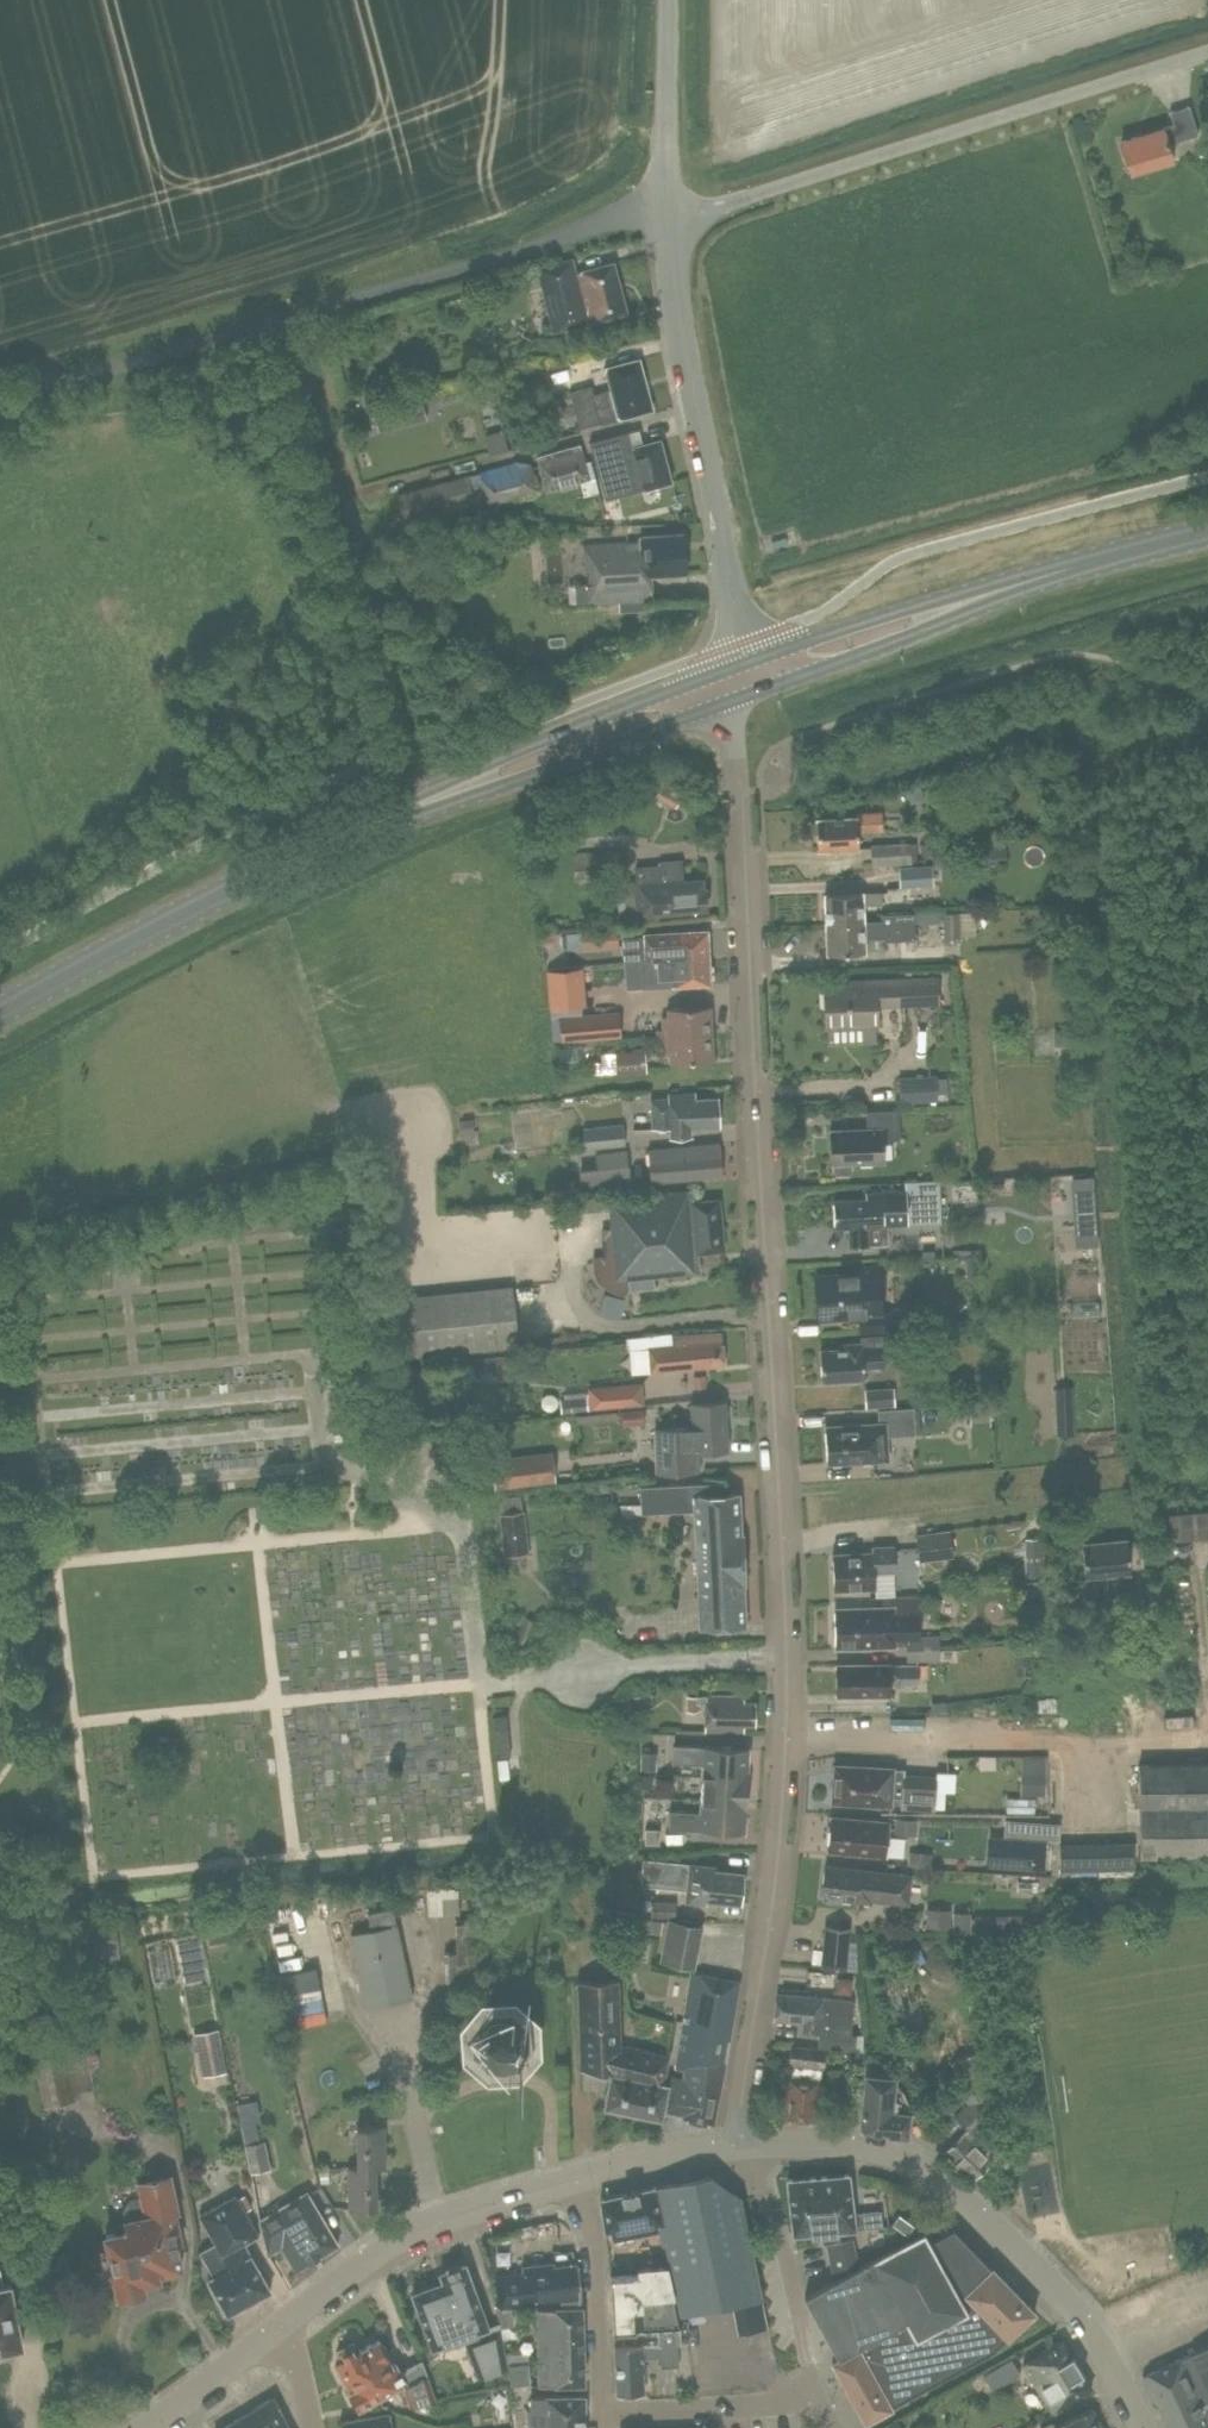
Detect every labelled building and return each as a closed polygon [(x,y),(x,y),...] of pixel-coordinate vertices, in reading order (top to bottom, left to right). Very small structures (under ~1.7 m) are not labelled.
[(1199,133),(1190,105),(1170,111),(1174,123),(1122,140),(1132,172),(1174,158),(1169,142),(1199,133)] [(577,272),(573,258),(537,267),(554,331),(590,321),(590,322),(627,311),(614,261),(577,272)] [(653,408),(639,358),(604,368),(610,389),(594,393),(591,385),(569,391),(579,428),(653,408)] [(357,390),(362,410),(376,406),(371,387),(357,390)] [(404,429),(435,416),(428,399),(397,412),(404,429)] [(486,434),(491,455),(509,450),(504,429),(486,434)] [(659,484),(672,481),(660,438),(632,446),(628,431),(590,441),(606,498),(641,489),(645,500),(650,504),(659,501),(662,496),(659,484)] [(537,455),(546,489),(547,490),(595,476),(591,460),(585,461),(580,443),(537,455)] [(530,462),(520,460),(397,493),(405,519),(475,500),(476,506),(537,489),(530,462)] [(683,532),(645,535),(640,535),(641,541),(584,545),(587,583),(575,584),(576,602),(653,597),(651,574),(686,572),(683,532)] [(665,781),(658,795),(676,805),(684,791),(665,781)] [(883,829),(882,811),(856,812),(857,817),(816,819),(818,850),(860,848),(859,830),(883,829)] [(871,844),(872,865),(912,863),(910,842),(871,844)] [(627,874),(626,849),(577,851),(578,876),(627,874)] [(898,866),(900,887),(934,885),(934,882),(949,881),(948,855),(933,856),(933,864),(898,866)] [(636,883),(635,883),(636,891),(638,919),(661,917),(660,914),(708,910),(706,887),(704,888),(704,877),(684,879),(682,859),(659,861),(661,881),(638,883),(636,883)] [(864,922),(864,920),(863,904),(882,903),(881,891),(824,893),(826,923),(864,922)] [(974,930),(973,911),(944,912),(944,936),(961,936),(974,930)] [(882,919),(864,920),(864,922),(826,923),(827,953),(865,951),(864,937),(883,936),(883,940),(915,939),(914,912),(882,914),(882,919)] [(582,931),(583,948),(618,946),(617,929),(582,931)] [(644,937),(618,938),(618,946),(623,946),(624,961),(639,959),(645,959),(645,957),(664,956),(665,958),(669,958),(669,955),(708,953),(707,930),(644,933),(644,937)] [(645,957),(645,959),(639,959),(641,987),(710,983),(708,953),(669,955),(669,958),(665,958),(664,956),(645,957)] [(585,1005),(582,967),(548,970),(551,1008),(585,1005)] [(827,1026),(877,1024),(877,1005),(904,1004),(938,1002),(936,976),(849,980),(849,984),(825,985),(827,1026)] [(657,1031),(657,1035),(712,1032),(710,1005),(667,1008),(667,1016),(659,1017),(660,1030),(657,1031)] [(621,1037),(619,1010),(559,1015),(561,1042),(621,1037)] [(712,1032),(657,1035),(657,1040),(663,1039),(664,1053),(669,1053),(669,1061),(713,1059),(712,1032)] [(646,1071),(645,1048),(615,1050),(616,1072),(646,1071)] [(899,1076),(900,1105),(938,1104),(937,1075),(899,1076)] [(716,1097),(694,1098),(694,1092),(668,1093),(669,1098),(651,1099),(653,1127),(669,1126),(670,1135),(691,1134),(691,1127),(718,1125),(716,1097)] [(851,1170),(851,1163),(883,1161),(882,1138),(899,1137),(898,1109),(866,1111),(866,1128),(830,1130),(832,1164),(833,1164),(834,1171),(837,1173),(848,1173),(851,1170)] [(583,1127),(585,1148),(625,1144),(623,1123),(583,1127)] [(649,1149),(651,1181),(722,1175),(719,1143),(649,1149)] [(579,1168),(581,1184),(630,1178),(627,1149),(596,1152),(598,1166),(579,1168)] [(1079,1203),(1102,1202),(1101,1176),(1078,1177),(1079,1203)] [(942,1222),(940,1179),(905,1180),(905,1189),(865,1191),(865,1197),(833,1199),(834,1227),(849,1226),(850,1246),(868,1245),(867,1226),(942,1222)] [(1011,1182),(1012,1206),(1029,1205),(1028,1181),(1011,1182)] [(700,1271),(700,1270),(698,1252),(724,1250),(719,1198),(693,1201),(692,1190),(609,1198),(617,1279),(627,1278),(628,1289),(655,1286),(654,1276),(700,1271)] [(1105,1227),(1058,1229),(1059,1246),(1106,1244),(1105,1227)] [(881,1314),(877,1266),(855,1267),(855,1272),(815,1275),(818,1318),(859,1315),(860,1330),(898,1327),(897,1313),(881,1314)] [(518,1344),(512,1284),(398,1295),(404,1355),(518,1344)] [(723,1364),(721,1332),(673,1336),(673,1344),(648,1346),(650,1370),(723,1364)] [(860,1337),(860,1342),(844,1343),(844,1348),(819,1349),(821,1380),(864,1378),(864,1366),(884,1365),(882,1336),(860,1337)] [(478,1356),(480,1373),(509,1370),(507,1353),(478,1356)] [(705,1376),(694,1376),(695,1389),(706,1388),(705,1376)] [(644,1402),(642,1381),(588,1386),(589,1390),(564,1393),(566,1413),(591,1410),(591,1407),(644,1402)] [(864,1388),(866,1406),(896,1405),(895,1386),(864,1388)] [(728,1450),(725,1400),(691,1402),(692,1426),(670,1427),(656,1428),(658,1472),(700,1469),(699,1452),(728,1450)] [(969,1406),(970,1422),(991,1420),(990,1404),(969,1406)] [(915,1434),(914,1406),(877,1408),(878,1422),(824,1425),(826,1462),(890,1459),(888,1435),(915,1434)] [(645,1422),(643,1408),(621,1409),(622,1424),(645,1422)] [(492,1457),(496,1488),(557,1480),(553,1450),(492,1457)] [(738,1493),(729,1494),(728,1481),(639,1486),(641,1512),(693,1510),(700,1626),(746,1623),(738,1493)] [(503,1512),(523,1510),(521,1494),(501,1497),(503,1512)] [(1207,1536),(1207,1509),(1169,1513),(1171,1539),(1207,1536)] [(528,1552),(523,1510),(503,1512),(500,1512),(505,1555),(528,1552)] [(1137,1515),(1140,1536),(1154,1534),(1151,1513),(1137,1515)] [(916,1533),(920,1561),(954,1556),(950,1529),(916,1533)] [(1141,1542),(1128,1543),(1128,1538),(1082,1542),(1085,1576),(1131,1572),(1131,1566),(1143,1565),(1141,1542)] [(895,1570),(894,1545),(873,1546),(873,1551),(832,1553),(833,1589),(875,1587),(874,1571),(895,1570)] [(834,1608),(835,1646),(896,1644),(896,1635),(919,1634),(918,1615),(896,1615),(896,1606),(883,1606),(869,1607),(834,1608)] [(940,1660),(940,1634),(921,1634),(919,1634),(919,1641),(906,1641),(906,1644),(907,1660),(940,1660)] [(1017,1643),(1016,1663),(1029,1663),(1029,1643),(1017,1643)] [(917,1680),(917,1679),(917,1664),(890,1664),(890,1663),(836,1663),(837,1695),(890,1694),(890,1680),(917,1680)] [(743,1724),(754,1724),(754,1702),(743,1701),(743,1693),(688,1693),(688,1709),(706,1709),(706,1732),(743,1732),(743,1724)] [(651,1694),(632,1698),(635,1710),(654,1706),(651,1694)] [(702,1773),(747,1775),(749,1747),(673,1742),(672,1761),(702,1763),(702,1773)] [(657,1771),(658,1751),(641,1750),(640,1771),(657,1771)] [(1140,1852),(1207,1851),(1207,1762),(1138,1764),(1140,1852)] [(905,1769),(834,1764),(832,1801),(891,1804),(892,1796),(901,1797),(900,1807),(934,1809),(936,1774),(905,1773),(905,1769)] [(1021,1793),(1046,1793),(1046,1770),(1021,1770),(1021,1793)] [(653,1786),(654,1772),(639,1772),(639,1785),(653,1786)] [(745,1801),(747,1775),(702,1773),(700,1799),(745,1801)] [(744,1830),(745,1801),(700,1799),(700,1810),(669,1809),(668,1827),(690,1828),(744,1830)] [(890,1821),(829,1816),(826,1849),(887,1854),(890,1821)] [(919,1822),(899,1820),(898,1833),(918,1834),(919,1822)] [(1006,1820),(1004,1836),(1046,1838),(1058,1839),(1059,1823),(1006,1820)] [(660,1829),(646,1828),(645,1842),(659,1843),(660,1829)] [(1004,1836),(988,1834),(986,1865),(1044,1869),(1046,1838),(1004,1836)] [(1134,1865),(1133,1840),(1058,1842),(1058,1866),(1134,1865)] [(912,1853),(911,1866),(932,1867),(933,1854),(912,1853)] [(706,1900),(739,1903),(742,1871),(715,1868),(715,1865),(689,1863),(688,1868),(645,1864),(644,1882),(687,1886),(686,1900),(706,1902),(706,1900)] [(888,1899),(908,1901),(911,1875),(874,1871),(874,1869),(825,1863),(821,1896),(869,1901),(870,1898),(888,1900),(888,1899)] [(463,1886),(435,1888),(436,1913),(465,1912),(463,1886)] [(675,1900),(652,1899),(652,1915),(675,1915),(675,1900)] [(351,1933),(367,2006),(411,1995),(392,1908),(368,1913),(372,1929),(351,1933)] [(951,1910),(932,1909),(931,1927),(950,1928),(951,1910)] [(973,1915),(956,1915),(956,1934),(973,1934),(973,1915)] [(703,1924),(668,1917),(659,1961),(694,1967),(703,1924)] [(117,1923),(92,1925),(93,1939),(118,1937),(117,1923)] [(821,1967),(846,1969),(850,1927),(825,1924),(821,1967)] [(307,2021),(332,2020),(328,1968),(287,1971),(290,2008),(306,2007),(307,2021)] [(682,2117),(714,2123),(738,1981),(692,1973),(676,2066),(685,2068),(683,2079),(671,2077),(666,2110),(683,2113),(682,2117)] [(838,1975),(837,1990),(852,1992),(854,1977),(838,1975)] [(620,2046),(618,1980),(577,1982),(580,2067),(611,2073),(605,2106),(661,2116),(667,2084),(664,2083),(669,2055),(620,2046)] [(854,2001),(776,1995),(774,2020),(804,2023),(803,2030),(819,2031),(817,2047),(855,2050),(856,2034),(851,2034),(854,2001)] [(527,2024),(510,2009),(486,2011),(472,2027),(473,2050),(491,2065),(494,2065),(514,2064),(528,2046),(527,2024)] [(196,2039),(203,2075),(227,2070),(220,2034),(196,2039)] [(821,2065),(824,2065),(825,2050),(789,2046),(787,2062),(793,2063),(791,2075),(787,2075),(783,2117),(816,2121),(821,2065)] [(981,2049),(951,2062),(968,2103),(954,2115),(967,2127),(944,2152),(973,2179),(1008,2142),(995,2131),(994,2132),(985,2121),(1004,2106),(993,2090),(997,2088),(981,2049)] [(896,2079),(877,2055),(869,2054),(869,2056),(856,2055),(854,2067),(860,2068),(860,2062),(869,2063),(862,2124),(886,2126),(885,2130),(905,2132),(906,2117),(914,2114),(903,2088),(896,2079)] [(375,2165),(375,2167),(385,2167),(384,2126),(357,2126),(358,2166),(375,2165)] [(245,2143),(251,2172),(270,2167),(264,2139),(245,2143)] [(375,2165),(358,2166),(348,2166),(349,2208),(376,2208),(375,2167),(375,2165)] [(880,2211),(853,2214),(849,2173),(787,2179),(793,2235),(882,2226),(880,2211)] [(740,2197),(711,2175),(599,2198),(606,2231),(610,2230),(612,2239),(660,2230),(663,2243),(666,2242),(681,2314),(761,2297),(740,2197)] [(170,2176),(138,2182),(141,2194),(130,2197),(122,2207),(126,2228),(104,2233),(107,2248),(97,2251),(101,2271),(112,2269),(117,2293),(144,2288),(143,2280),(159,2277),(158,2273),(181,2268),(176,2243),(181,2241),(175,2211),(177,2210),(170,2176)] [(338,2244),(306,2191),(259,2219),(268,2253),(281,2245),(296,2269),(338,2244)] [(207,2279),(227,2314),(270,2289),(243,2243),(259,2234),(236,2194),(200,2215),(215,2243),(201,2251),(214,2275),(207,2279)] [(892,2224),(907,2234),(913,2225),(899,2215),(892,2224)] [(878,2256),(805,2296),(839,2357),(832,2361),(841,2377),(842,2379),(866,2422),(892,2407),(891,2406),(997,2348),(996,2346),(1007,2336),(1008,2337),(1035,2311),(992,2266),(991,2267),(953,2228),(930,2240),(924,2230),(920,2233),(921,2233),(878,2256)] [(860,2265),(854,2236),(827,2242),(833,2271),(860,2265)] [(502,2334),(500,2323),(489,2327),(466,2262),(440,2272),(443,2281),(412,2292),(432,2348),(464,2337),(477,2375),(506,2365),(500,2334),(502,2334)] [(582,2306),(578,2264),(553,2267),(553,2263),(522,2266),(522,2272),(494,2274),(497,2306),(525,2303),(526,2307),(582,2306)] [(658,2346),(678,2345),(678,2344),(681,2343),(680,2326),(674,2299),(676,2299),(668,2266),(638,2267),(639,2274),(610,2275),(613,2333),(657,2331),(658,2346)] [(0,2284),(0,2283),(0,2347),(22,2343),(10,2283),(0,2284)] [(583,2310),(582,2306),(526,2307),(526,2308),(536,2308),(538,2385),(584,2384),(583,2310)] [(1198,2329),(1207,2347),(1141,2377),(1152,2402),(1153,2402),(1154,2404),(1157,2405),(1167,2427),(1207,2427),(1207,2324),(1198,2329)] [(396,2364),(393,2366),(378,2339),(359,2349),(354,2341),(337,2350),(340,2359),(335,2363),(350,2390),(349,2390),(358,2408),(402,2384),(410,2404),(435,2399),(422,2360),(399,2372),(396,2364)] [(1091,2387),(1062,2339),(1022,2363),(1051,2412),(1091,2387)] [(678,2345),(658,2346),(642,2347),(642,2345),(614,2347),(616,2393),(644,2392),(643,2371),(644,2371),(643,2357),(661,2357),(661,2366),(679,2365),(678,2345)] [(987,2371),(995,2384),(1020,2368),(1012,2356),(987,2371)] [(510,2362),(511,2384),(527,2383),(526,2362),(510,2362)] [(527,2427),(585,2427),(584,2396),(530,2397),(530,2409),(527,2409),(527,2427)] [(272,2398),(222,2427),(289,2427),(272,2398)] [(1092,2408),(1054,2425),(1052,2422),(1040,2427),(1101,2427),(1092,2408)] [(389,2411),(340,2421),(341,2427),(392,2427),(389,2411)] [(907,2420),(890,2427),(911,2427),(907,2420)]
